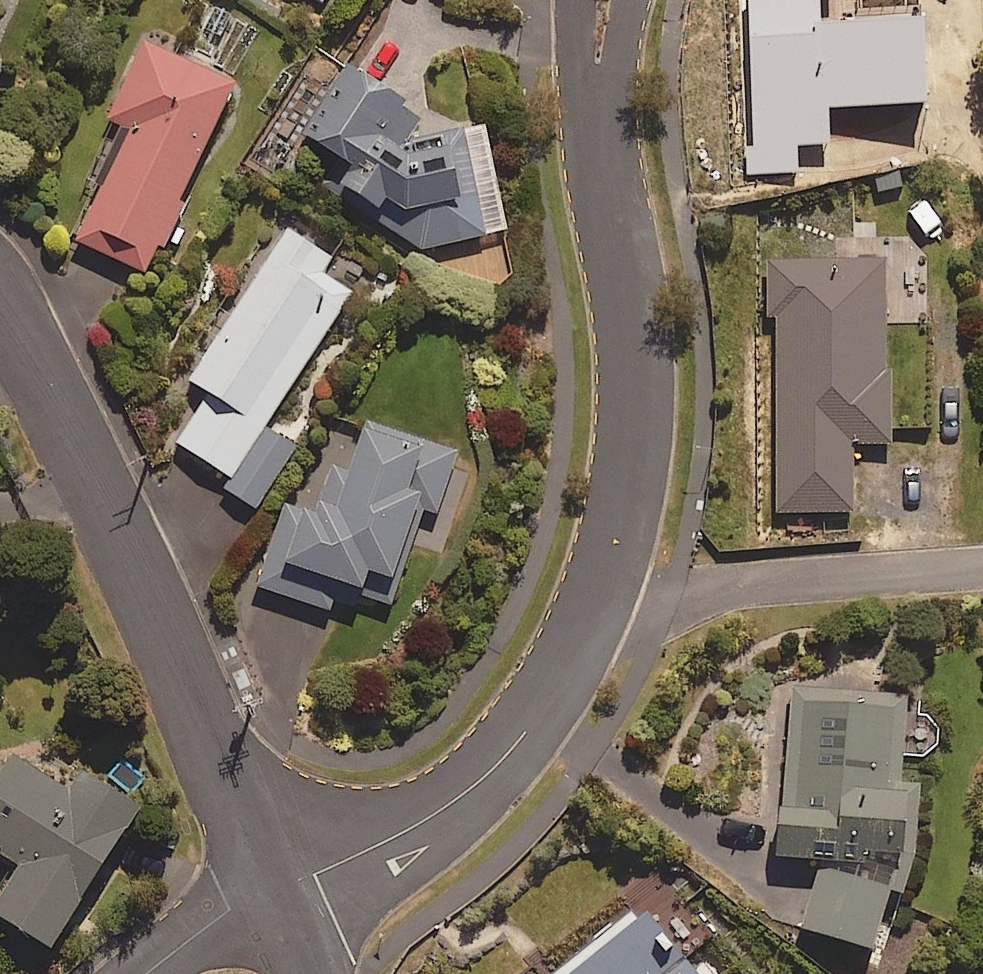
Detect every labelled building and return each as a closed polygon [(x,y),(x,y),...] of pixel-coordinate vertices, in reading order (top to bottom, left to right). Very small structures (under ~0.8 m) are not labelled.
[(77,235),(143,267),(157,240),(162,242),(183,199),(178,197),(234,80),(145,37),(108,113),(130,124),(77,235)] [(350,160),(331,189),(422,245),(505,227),(482,122),(444,131),(396,101),(401,93),(347,59),(305,125),(350,160)] [(853,255),(852,197),(815,198),(763,198),(764,315),(778,315),(779,510),(854,509),(854,440),(892,440),(892,366),(887,366),(887,255),(853,255)] [(333,251),(289,222),(189,375),(210,389),(178,439),(231,474),(224,485),(255,505),(295,442),(265,422),(351,289),(321,270),(333,251)] [(358,592),(395,605),(406,574),(393,570),(416,503),(436,510),(458,448),(336,405),(300,507),(285,502),(257,582),(350,615),(358,592)] [(918,775),(907,775),(907,689),(779,689),(779,857),(826,857),(804,928),(873,949),(889,896),(901,899),(918,843),(918,823),(918,775)] [(19,861),(0,892),(0,911),(52,942),(138,802),(82,767),(70,786),(12,751),(0,771),(0,849),(19,861)] [(647,905),(561,973),(703,973),(687,954),(647,905)]
